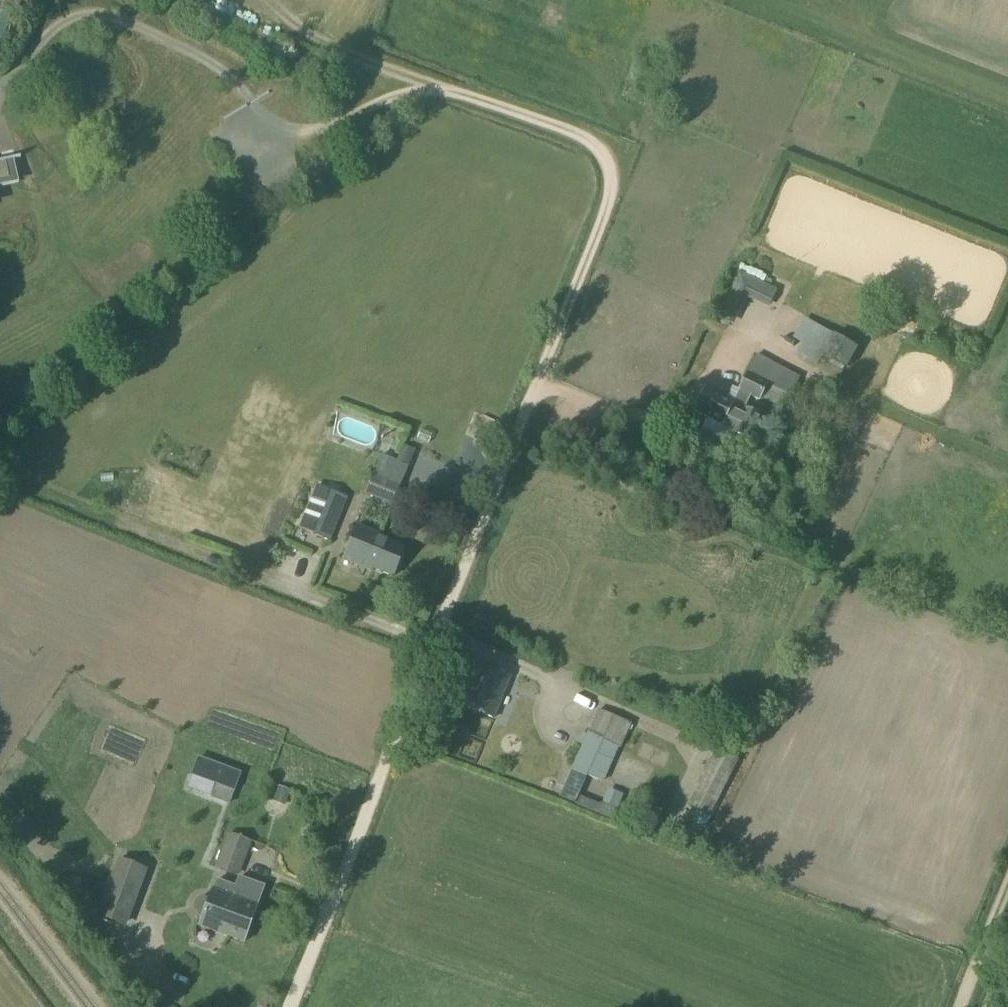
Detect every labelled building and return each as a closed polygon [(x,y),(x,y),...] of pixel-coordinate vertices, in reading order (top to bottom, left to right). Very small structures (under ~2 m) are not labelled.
[(0,43),(10,26),(0,20),(0,42),(0,43)] [(9,181),(4,160),(0,161),(0,183),(9,181)] [(70,257),(87,250),(82,240),(65,247),(70,257)] [(717,318),(732,325),(745,296),(767,306),(775,288),(739,271),(717,318)] [(815,364),(821,354),(844,367),(856,348),(832,334),(814,324),(813,326),(804,320),(792,339),(803,345),(797,354),(815,364)] [(766,384),(765,386),(782,393),(791,372),(756,354),(745,374),(766,384)] [(766,384),(745,374),(737,392),(757,401),(765,386),(766,384)] [(693,411),(721,425),(722,425),(733,430),(732,432),(748,440),(759,417),(743,409),(742,410),(731,404),(732,402),(704,389),(693,411)] [(373,474),(399,485),(407,465),(381,455),(373,474)] [(399,485),(373,474),(365,492),(391,503),(399,485)] [(298,528),(329,540),(346,497),(316,485),(298,528)] [(343,560),(371,571),(372,569),(393,576),(404,547),(378,536),(379,534),(356,525),(343,560)] [(455,702),(493,717),(509,677),(470,662),(455,702)] [(676,687),(678,679),(658,674),(656,682),(676,687)] [(574,807),(578,799),(603,743),(613,720),(598,713),(556,802),(573,808),(574,807)] [(613,720),(603,743),(618,750),(628,727),(613,720)] [(687,805),(707,816),(734,763),(713,753),(687,805)] [(240,772),(198,757),(191,774),(215,783),(210,796),(228,803),(240,772)] [(273,801),(282,805),(289,789),(280,785),(273,801)] [(602,806),(616,812),(623,799),(608,792),(602,806)] [(578,799),(574,807),(612,821),(616,812),(602,806),(600,805),(599,807),(578,799)] [(215,870),(235,877),(248,843),(228,835),(215,870)] [(97,919),(122,928),(142,871),(117,862),(97,919)] [(205,908),(250,924),(257,905),(256,905),(263,886),(245,880),(242,889),(215,880),(212,889),(205,908)] [(250,924),(205,908),(199,926),(244,942),(250,924)]
